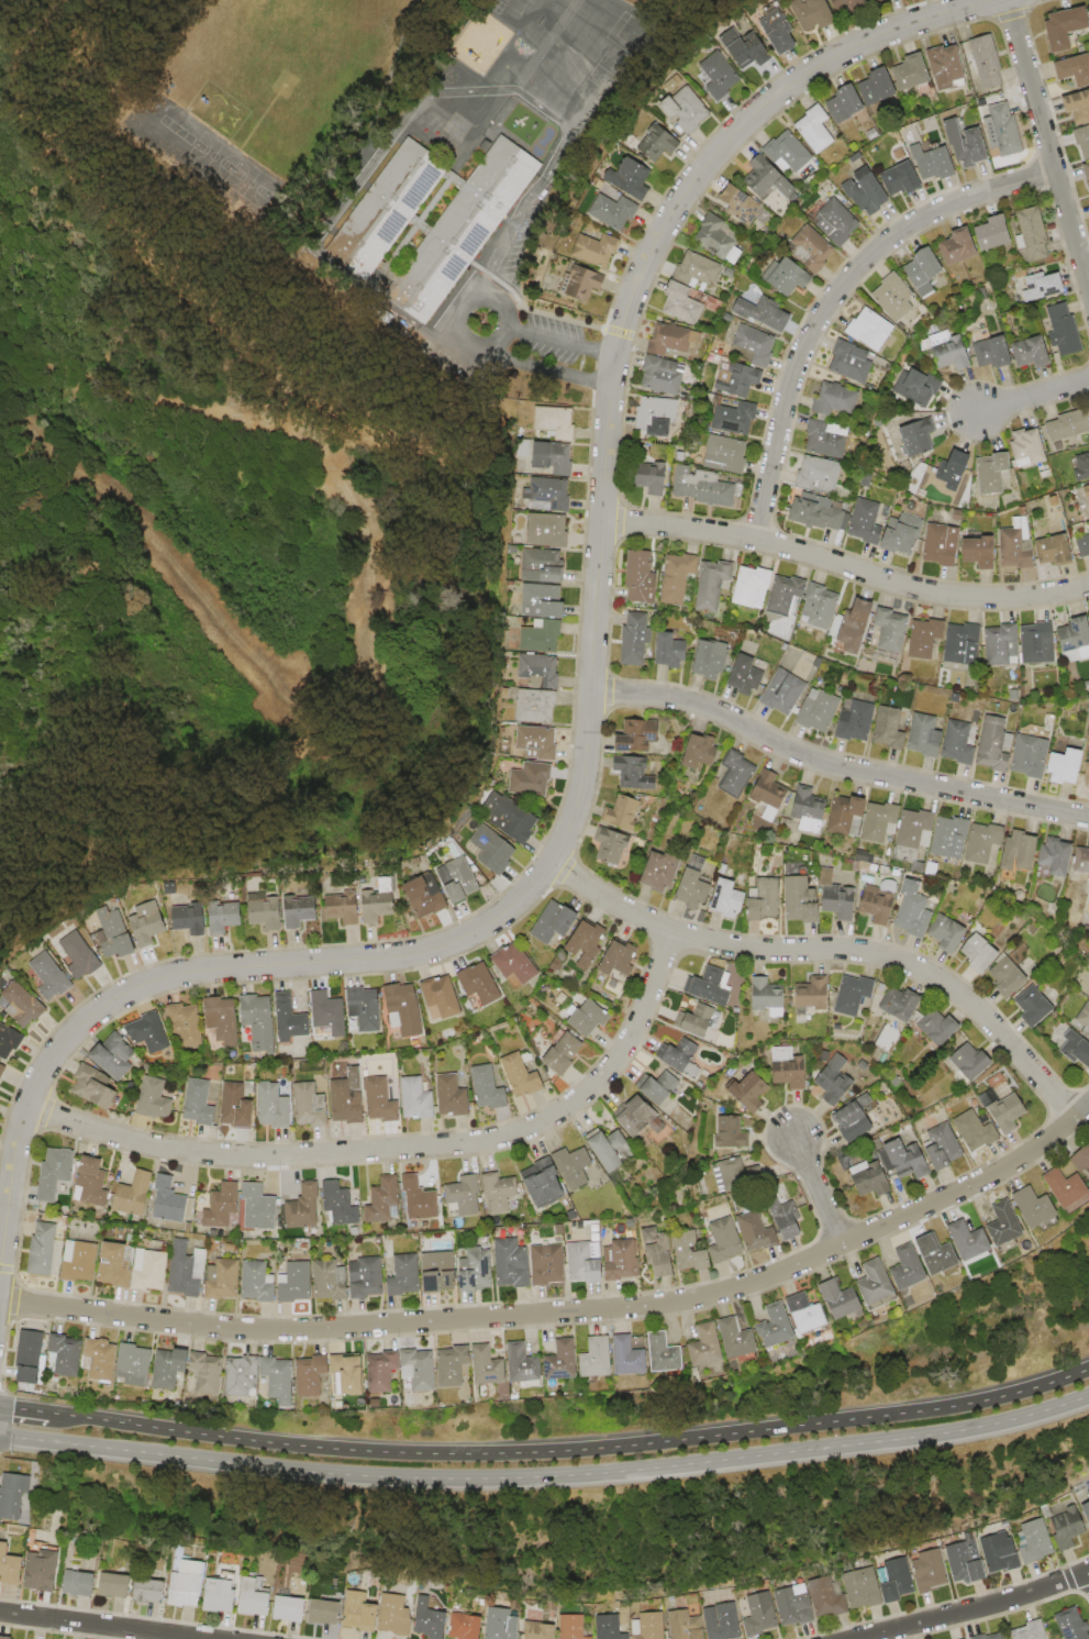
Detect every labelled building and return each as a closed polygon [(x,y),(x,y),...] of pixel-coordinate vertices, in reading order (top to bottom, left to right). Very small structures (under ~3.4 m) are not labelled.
[(800,1),(803,0),(810,0),(812,3),(816,1),(816,0),(836,0),(845,20),(831,26),(829,21),(812,29),(800,1)] [(861,0),(829,0),(833,14),(863,6),(861,0)] [(848,16),(843,0),(876,0),(878,8),(848,16)] [(794,45),(787,32),(790,30),(777,7),(756,19),(776,55),(794,45)] [(769,19),(776,15),(775,13),(787,7),(800,30),(797,32),(803,44),(788,53),(769,19)] [(1057,12),(1088,7),(1088,30),(1076,32),(1079,48),(1057,52),(1053,21),(1058,20),(1057,12)] [(727,36),(743,26),(749,36),(752,35),(759,49),(770,43),(779,57),(766,66),(762,60),(748,69),(727,36)] [(967,42),(997,34),(1010,82),(985,89),(981,77),(977,78),(967,42)] [(934,58),(938,57),(936,48),(948,45),(949,48),(964,45),(971,77),(956,80),(957,87),(942,90),(934,58)] [(707,63),(725,48),(747,78),(732,89),(734,91),(723,99),(712,85),(719,79),(707,63)] [(899,68),(913,63),(912,58),(927,54),(936,79),(905,89),(899,68)] [(1059,62),(1088,55),(1088,84),(1084,86),(1080,76),(1064,79),(1059,62)] [(863,84),(877,78),(876,73),(892,66),(903,92),(871,106),(863,84)] [(663,104),(676,95),(685,106),(688,103),(680,93),(692,84),(716,113),(688,136),(679,124),(682,122),(679,118),(676,120),(663,104)] [(832,103),(845,97),(843,91),(859,84),(871,107),(841,122),(832,103)] [(1068,97),(1088,91),(1088,123),(1081,125),(1079,115),(1075,117),(1068,97)] [(986,119),(988,118),(984,98),(1005,92),(1008,102),(1010,101),(1014,117),(1018,115),(1026,151),(1001,156),(999,148),(993,149),(986,119)] [(799,125),(812,115),(810,112),(823,102),(834,118),(826,123),(840,141),(820,155),(799,125)] [(629,140),(649,114),(682,141),(671,153),(666,148),(655,163),(629,140)] [(949,120),(960,118),(964,131),(982,126),(991,158),(977,162),(978,166),(965,169),(963,159),(959,160),(949,120)] [(1078,130),(1088,127),(1088,159),(1085,144),(1082,145),(1078,130)] [(765,149),(778,137),(780,140),(791,130),(796,135),(797,134),(816,157),(798,173),(792,167),(788,171),(775,155),(771,157),(765,149)] [(381,295),(498,133),(540,164),(423,324),(381,295)] [(322,250),(405,135),(447,166),(363,280),(322,250)] [(913,149),(924,146),(927,154),(948,146),(957,174),(940,179),(938,174),(923,179),(913,149)] [(753,163),(764,153),(799,189),(788,200),(777,188),(765,199),(752,185),(763,174),(753,163)] [(605,179),(612,167),(619,170),(627,155),(653,169),(644,185),(648,187),(641,199),(605,179)] [(882,174),(912,159),(925,187),(909,195),(907,190),(893,197),(882,174)] [(1081,163),(1088,193),(1088,161),(1081,163)] [(844,186),(858,177),(857,174),(869,166),(892,199),(866,218),(844,186)] [(728,204),(723,213),(747,226),(760,202),(726,183),(717,198),(728,204)] [(590,212),(602,193),(619,203),(623,196),(640,206),(632,219),(630,218),(621,231),(590,212)] [(814,220),(822,211),(821,210),(835,196),(863,223),(840,245),(814,220)] [(1018,212),(1042,206),(1055,255),(1031,262),(1018,212)] [(694,240),(704,226),(701,224),(710,212),(725,222),(719,231),(735,243),(723,261),(694,240)] [(977,228),(991,223),(990,218),(1005,213),(1014,242),(984,251),(977,228)] [(792,241),(808,224),(834,250),(824,259),(827,263),(815,274),(792,252),(798,246),(792,241)] [(941,244),(956,239),(954,232),(968,226),(978,254),(948,265),(941,244)] [(573,254),(581,233),(602,242),(605,234),(620,241),(607,269),(573,254)] [(903,268),(916,259),(914,256),(930,246),(944,269),(929,279),(934,289),(921,298),(903,268)] [(674,275),(678,264),(682,265),(688,251),(722,264),(713,285),(693,277),(691,281),(674,275)] [(764,276),(776,261),(781,265),(787,257),(813,278),(804,289),(798,284),(789,296),(764,276)] [(568,294),(579,266),(604,277),(600,289),(593,287),(588,301),(568,294)] [(873,294),(885,284),(882,280),(894,270),(914,294),(907,300),(913,307),(896,322),(873,294)] [(1026,278),(1037,275),(1038,278),(1062,270),(1069,291),(1034,302),(1026,278)] [(662,312),(668,295),(667,294),(673,279),(693,288),(689,298),(704,304),(696,326),(662,312)] [(731,311),(740,296),(757,304),(763,295),(780,304),(778,308),(793,315),(784,333),(747,313),(744,319),(731,311)] [(1052,334),(1057,332),(1049,308),(1070,301),(1075,315),(1076,314),(1087,350),(1064,355),(1060,345),(1055,346),(1052,334)] [(845,332),(854,318),(856,320),(865,306),(868,308),(867,309),(873,312),(874,311),(896,325),(878,353),(867,345),(858,340),(857,341),(845,332)] [(656,323),(690,330),(686,352),(666,348),(665,356),(646,353),(649,339),(653,340),(656,323)] [(741,324),(775,339),(768,353),(773,354),(766,368),(751,362),(754,353),(733,344),(741,324)] [(940,368),(934,347),(953,341),(952,337),(963,334),(973,365),(957,370),(955,363),(940,368)] [(975,344),(1005,334),(1014,362),(999,366),(997,361),(981,365),(975,344)] [(1013,344),(1045,334),(1055,363),(1040,367),(1037,359),(1020,366),(1013,344)] [(830,368),(836,354),(833,352),(840,340),(875,355),(862,383),(830,368)] [(645,355),(680,362),(678,374),(681,375),(677,396),(642,389),(645,370),(643,370),(645,355)] [(715,388),(725,357),(762,370),(757,384),(749,381),(744,398),(715,388)] [(893,390),(904,370),(923,380),(927,373),(943,381),(935,395),(934,394),(925,409),(893,390)] [(824,381),(859,394),(853,412),(832,406),(829,414),(812,408),(815,397),(819,398),(824,381)] [(641,397),(677,399),(675,440),(653,439),(653,435),(643,434),(644,429),(634,429),(636,406),(641,407),(641,397)] [(712,429),(716,406),(737,410),(738,401),(757,405),(754,418),(751,417),(747,435),(712,429)] [(537,430),(538,407),(573,408),(573,424),(576,424),(575,440),(557,440),(557,431),(537,430)] [(1063,416),(1088,409),(1088,432),(1069,438),(1063,416)] [(807,451),(810,434),(807,433),(810,418),(827,422),(826,430),(847,434),(842,458),(807,451)] [(902,429),(924,421),(924,423),(930,421),(933,433),(929,434),(933,451),(911,457),(902,429)] [(1012,443),(1018,442),(1014,432),(1025,430),(1026,433),(1041,429),(1049,463),(1019,470),(1012,443)] [(710,435),(746,442),(743,459),(745,459),(743,474),(703,466),(710,435)] [(540,442),(570,444),(569,459),(574,459),(573,475),(555,474),(555,467),(538,466),(540,442)] [(936,478),(943,459),(948,461),(953,450),(955,451),(956,448),(971,455),(957,491),(946,487),(947,483),(936,478)] [(977,458),(997,457),(997,454),(1011,454),(1012,477),(1003,478),(1004,494),(979,495),(977,458)] [(796,485),(798,470),(801,472),(804,455),(841,462),(834,492),(796,485)] [(1080,457),(1088,455),(1088,478),(1080,480),(1078,470),(1082,469),(1080,457)] [(636,486),(638,467),(651,468),(651,467),(656,467),(657,463),(667,464),(664,495),(647,492),(648,487),(636,486)] [(677,465),(688,467),(687,474),(694,475),(696,470),(714,473),(714,475),(719,476),(718,481),(733,484),(733,481),(745,484),(743,498),(734,497),(733,508),(707,505),(707,501),(673,497),(677,465)] [(534,477),(568,479),(567,496),(569,496),(569,510),(554,509),(555,500),(524,498),(525,487),(534,488),(534,477)] [(789,522),(796,499),(800,500),(802,492),(833,500),(831,508),(851,513),(845,532),(813,524),(812,528),(789,522)] [(848,535),(858,498),(879,503),(874,525),(882,528),(878,543),(848,535)] [(881,546),(892,516),(899,519),(902,512),(924,519),(911,557),(881,546)] [(532,513),(558,513),(558,516),(566,517),(566,532),(568,532),(568,545),(531,545),(532,513)] [(1000,529),(1015,529),(1014,517),(1031,516),(1032,538),(1035,538),(1036,567),(1002,569),(1000,529)] [(924,560),(930,524),(959,529),(955,564),(924,560)] [(1037,540),(1071,534),(1077,563),(1062,565),(1062,564),(1052,565),(1051,562),(1042,564),(1037,540)] [(1077,539),(1088,535),(1088,557),(1082,558),(1077,539)] [(965,540),(984,539),(984,536),(996,536),(996,568),(979,569),(979,561),(965,561),(965,540)] [(526,547),(565,550),(564,566),(567,567),(566,583),(524,580),(526,547)] [(627,549),(652,551),(652,562),(653,562),(652,573),(656,573),(654,605),(626,603),(627,587),(625,587),(627,549)] [(667,554),(682,556),(684,553),(700,556),(697,575),(687,574),(682,607),(659,603),(667,554)] [(701,561),(719,563),(719,561),(735,563),(732,583),(723,582),(718,616),(693,611),(701,561)] [(741,565),(757,569),(757,567),(774,571),(768,590),(767,590),(762,610),(754,608),(753,610),(731,603),(741,565)] [(775,574),(792,578),(792,576),(808,580),(803,598),(796,597),(789,620),(764,613),(775,574)] [(827,633),(798,622),(805,600),(803,599),(811,582),(826,587),(825,589),(842,596),(827,633)] [(526,583),(562,586),(560,601),(567,602),(566,619),(524,616),(526,583)] [(855,597),(876,605),(855,660),(844,655),(844,656),(831,651),(841,625),(843,627),(849,610),(855,597)] [(878,606),(894,610),(893,612),(910,617),(900,654),(878,647),(882,629),(873,625),(878,606)] [(626,611),(647,613),(646,618),(652,619),(648,655),(644,655),(643,666),(620,664),(623,627),(625,627),(626,611)] [(1075,620),(1088,616),(1088,660),(1079,663),(1079,661),(1066,665),(1057,630),(1071,625),(1070,623),(1075,622),(1075,620)] [(522,650),(523,627),(535,627),(536,618),(563,620),(562,635),(558,635),(558,652),(522,650)] [(912,620),(930,622),(930,619),(946,621),(944,641),(935,640),(933,657),(932,662),(908,658),(912,620)] [(1055,621),(1058,662),(1023,664),(1021,625),(1038,624),(1037,623),(1055,621)] [(948,623),(966,625),(966,623),(982,625),(977,665),(970,665),(969,673),(942,669),(948,623)] [(985,629),(1002,628),(1002,624),(1020,624),(1020,641),(1019,641),(1020,664),(987,666),(985,629)] [(659,632),(675,633),(675,640),(688,641),(687,661),(681,661),(681,669),(666,668),(666,665),(657,665),(659,632)] [(700,639),(715,643),(715,641),(731,645),(721,684),(703,678),(703,676),(691,673),(700,639)] [(743,653),(756,661),(754,666),(766,672),(757,690),(754,689),(751,696),(727,685),(743,653)] [(522,654),(558,656),(557,674),(558,674),(558,690),(530,688),(531,680),(521,679),(522,654)] [(780,667),(808,685),(787,716),(774,708),(771,710),(757,701),(780,667)] [(812,688),(819,691),(820,689),(842,699),(826,734),(812,728),(810,731),(794,724),(807,697),(809,697),(812,688)] [(521,689),(558,691),(557,707),(554,707),(554,724),(518,722),(519,699),(520,699),(521,689)] [(876,707),(866,742),(852,739),(851,740),(834,735),(842,709),(851,711),(853,700),(876,707)] [(880,706),(902,710),(898,732),(907,733),(903,750),(887,746),(888,745),(873,742),(880,706)] [(915,712),(938,717),(935,730),(945,732),(940,757),(907,751),(915,712)] [(987,715),(1010,719),(1003,754),(1013,755),(1010,773),(992,771),(993,767),(977,764),(987,715)] [(623,719),(660,720),(659,743),(649,742),(649,747),(648,747),(648,753),(613,752),(614,734),(622,734),(623,719)] [(949,720),(973,724),(970,739),(975,740),(973,746),(977,747),(973,766),(958,763),(959,761),(942,756),(949,720)] [(519,726),(556,728),(555,744),(557,744),(556,762),(537,761),(537,758),(525,758),(526,750),(518,750),(519,726)] [(692,733),(705,737),(705,734),(721,739),(713,767),(700,763),(698,769),(682,765),(692,733)] [(1019,734),(1053,741),(1045,780),(1026,777),(1027,774),(1011,771),(1019,734)] [(1088,751),(1080,785),(1068,782),(1067,785),(1052,782),(1054,773),(1049,772),(1054,752),(1069,756),(1071,747),(1088,751)] [(719,787),(731,768),(722,763),(732,749),(746,757),(744,760),(758,769),(749,783),(748,782),(744,788),(745,789),(738,799),(719,787)] [(612,755),(647,756),(647,768),(644,768),(643,776),(654,776),(654,789),(619,788),(620,771),(611,771),(612,755)] [(524,762),(553,764),(551,782),(548,782),(546,798),(509,794),(511,769),(523,771),(524,762)] [(764,768),(779,776),(775,785),(790,794),(780,812),(778,812),(773,824),(762,818),(767,807),(762,805),(760,805),(748,798),(764,768)] [(798,784),(814,788),(812,798),(829,802),(823,831),(821,830),(820,834),(799,830),(801,820),(791,818),(798,784)] [(495,790),(505,799),(508,797),(540,819),(532,830),(532,831),(523,845),(489,822),(492,817),(481,809),(495,790)] [(600,820),(605,805),(612,808),(616,795),(626,799),(629,796),(642,800),(637,811),(641,812),(634,832),(600,820)] [(834,796),(852,799),(853,797),(868,800),(859,838),(852,835),(851,839),(826,833),(834,796)] [(869,802),(886,806),(886,802),(901,806),(893,844),(886,843),(886,844),(862,840),(869,802)] [(903,809),(920,812),(921,809),(937,813),(930,853),(921,851),(918,865),(892,860),(903,809)] [(938,817),(955,820),(956,817),(973,820),(963,862),(930,854),(938,817)] [(974,822),(990,827),(991,823),(1008,827),(1003,846),(999,845),(993,868),(965,863),(974,822)] [(484,823),(502,839),(502,838),(518,850),(509,861),(511,863),(500,877),(491,870),(490,872),(476,860),(482,852),(469,841),(484,823)] [(599,826),(627,835),(627,834),(646,840),(640,859),(629,854),(622,873),(593,863),(597,852),(596,852),(599,843),(593,841),(599,826)] [(1042,838),(1035,875),(1016,871),(1016,874),(1001,871),(1008,837),(1012,838),(1013,829),(1024,831),(1023,833),(1042,838)] [(1077,845),(1071,879),(1053,876),(1054,866),(1040,864),(1044,844),(1048,845),(1051,837),(1060,839),(1060,842),(1077,845)] [(1080,848),(1088,849),(1088,875),(1076,873),(1080,848)] [(681,859),(670,888),(667,887),(664,895),(649,889),(651,887),(638,883),(651,850),(664,854),(665,853),(681,859)] [(436,870),(445,865),(445,864),(465,854),(482,889),(468,896),(470,899),(455,907),(436,870)] [(688,866),(703,872),(702,875),(714,879),(703,907),(699,905),(698,909),(685,904),(686,901),(676,898),(688,866)] [(432,872),(448,907),(434,915),(434,913),(419,920),(410,902),(411,901),(403,885),(432,872)] [(785,877),(808,876),(809,889),(820,889),(822,923),(804,924),(804,920),(787,921),(785,877)] [(721,877),(737,882),(735,889),(748,894),(742,915),(737,912),(735,920),(722,916),(722,912),(711,909),(721,877)] [(780,877),(780,918),(765,917),(765,921),(748,921),(748,888),(757,888),(757,877),(780,877)] [(853,920),(837,920),(837,912),(822,912),(823,897),(840,897),(840,888),(849,888),(848,898),(858,899),(857,910),(854,910),(853,920)] [(908,889),(930,898),(927,904),(930,904),(927,909),(935,912),(924,940),(908,934),(909,932),(893,926),(908,889)] [(364,892),(374,890),(375,895),(382,895),(382,904),(397,902),(397,916),(379,917),(380,926),(366,926),(364,892)] [(869,922),(870,915),(858,912),(863,892),(889,898),(888,905),(896,907),(893,918),(889,918),(887,927),(869,922)] [(286,897),(298,896),(298,900),(305,900),(305,909),(321,908),(321,921),(304,921),(305,930),(288,931),(286,897)] [(284,897),(286,920),(284,920),(285,931),(256,934),(254,912),(268,911),(268,904),(274,902),(273,897),(284,897)] [(360,897),(363,927),(338,928),(338,919),(326,920),(325,899),(360,897)] [(552,899),(565,908),(567,906),(581,915),(566,939),(557,932),(547,948),(529,935),(552,899)] [(163,900),(174,932),(160,937),(163,945),(146,951),(134,917),(143,915),(141,908),(163,900)] [(177,908),(211,907),(211,922),(210,922),(210,929),(209,929),(210,938),(195,939),(195,930),(178,931),(177,908)] [(213,916),(223,916),(223,907),(232,907),(232,916),(247,916),(247,927),(230,927),(230,937),(214,937),(213,916)] [(125,910),(134,934),(136,933),(143,953),(126,960),(125,955),(111,961),(101,934),(110,931),(104,918),(125,910)] [(941,912),(970,930),(954,957),(937,948),(941,942),(927,934),(941,912)] [(582,919),(596,928),(598,924),(610,932),(603,942),(601,941),(597,946),(601,950),(586,973),(568,961),(571,955),(563,949),(582,919)] [(82,930),(96,951),(97,951),(108,967),(80,984),(71,970),(76,966),(62,943),(82,930)] [(978,932),(1003,954),(982,977),(969,965),(973,962),(960,952),(978,932)] [(614,939),(626,945),(627,942),(640,949),(631,965),(635,967),(630,978),(626,976),(623,983),(598,970),(614,939)] [(515,941),(540,974),(522,986),(520,983),(513,987),(508,979),(501,983),(489,966),(495,963),(490,957),(508,945),(509,946),(515,941)] [(53,952),(67,973),(68,972),(79,988),(65,998),(64,996),(52,1004),(43,990),(48,987),(44,979),(37,984),(27,968),(53,952)] [(990,973),(998,964),(997,963),(1004,954),(1032,979),(1021,992),(1021,993),(1018,997),(1015,995),(1009,1003),(994,989),(1000,983),(990,973)] [(485,962),(503,997),(473,1014),(455,981),(458,979),(456,974),(474,965),(475,966),(485,962)] [(697,977),(702,979),(708,964),(725,971),(720,985),(735,992),(729,1008),(690,994),(697,977)] [(449,974),(463,1014),(442,1021),(441,1020),(432,1023),(418,984),(435,977),(436,978),(449,974)] [(844,975),(860,979),(862,976),(878,981),(873,999),(864,997),(858,1017),(834,1009),(844,975)] [(769,976),(769,989),(787,988),(788,1004),(786,1004),(786,1018),(752,1019),(752,1012),(751,1012),(749,1003),(755,1001),(754,977),(769,976)] [(829,976),(829,994),(830,994),(830,1012),(814,1012),(814,1009),(794,1009),(794,988),(811,988),(811,976),(829,976)] [(21,982),(37,999),(40,998),(53,1011),(40,1023),(37,1020),(26,1030),(9,1011),(15,1006),(5,995),(21,982)] [(413,984),(424,1036),(403,1041),(401,1028),(391,1030),(382,987),(401,984),(401,986),(413,984)] [(1035,985),(1057,1011),(1034,1031),(1021,1016),(1024,1012),(1014,1001),(1030,988),(1031,989),(1035,985)] [(378,989),(380,1031),(358,1033),(357,1018),(346,1018),(344,988),(364,986),(364,990),(378,989)] [(879,1007),(891,986),(905,995),(910,988),(926,997),(910,1025),(879,1007)] [(343,998),(346,1039),(332,1039),(331,1028),(314,1029),(311,992),(327,990),(329,999),(343,998)] [(276,993),(293,992),(295,1016),(310,1015),(312,1053),(277,1054),(276,1034),(278,1034),(276,993)] [(273,997),(275,1055),(254,1056),(253,1026),(243,1027),(242,996),(258,995),(258,998),(273,997)] [(588,997),(596,1003),(596,1004),(612,1016),(603,1028),(600,1025),(589,1040),(567,1023),(571,1017),(565,1011),(571,1004),(578,1009),(588,997)] [(205,999),(224,998),(224,1000),(236,999),(240,1049),(226,1050),(226,1042),(216,1043),(215,1030),(208,1031),(205,999)] [(1076,1020),(1088,1000),(1088,1037),(1082,1032),(1086,1027),(1076,1020)] [(700,1003),(719,1010),(705,1040),(681,1030),(689,1012),(694,1015),(700,1003)] [(200,1006),(205,1046),(182,1050),(180,1032),(175,1033),(171,1016),(169,1016),(168,1006),(186,1004),(187,1007),(200,1006)] [(918,1026),(934,1008),(946,1019),(952,1014),(965,1027),(943,1050),(918,1026)] [(160,1014),(173,1049),(152,1056),(146,1042),(134,1046),(127,1026),(145,1019),(144,1019),(160,1014)] [(0,1023),(0,1057),(5,1059),(10,1049),(14,1051),(23,1035),(0,1023)] [(1071,1028),(1088,1041),(1088,1067),(1080,1061),(1077,1065),(1060,1052),(1068,1041),(1064,1038),(1071,1028)] [(568,1031),(586,1044),(573,1061),(575,1063),(564,1078),(543,1062),(554,1046),(555,1048),(568,1031)] [(90,1057),(103,1042),(107,1044),(118,1032),(126,1040),(124,1041),(134,1050),(131,1053),(134,1056),(130,1062),(134,1066),(120,1083),(90,1057)] [(673,1045),(677,1048),(684,1037),(702,1048),(686,1074),(663,1060),(673,1045)] [(949,1059),(968,1041),(980,1054),(985,1051),(997,1064),(974,1085),(949,1059)] [(500,1059),(516,1050),(530,1075),(537,1071),(546,1087),(530,1096),(527,1090),(519,1095),(500,1059)] [(837,1052),(851,1061),(841,1075),(844,1077),(846,1073),(859,1083),(848,1098),(845,1095),(835,1108),(823,1099),(827,1092),(815,1084),(837,1052)] [(775,1084),(774,1073),(791,1072),(790,1062),(796,1062),(794,1057),(805,1056),(808,1090),(792,1092),(791,1083),(775,1084)] [(9,1070),(0,1083),(0,1063),(9,1070)] [(84,1063),(124,1086),(120,1093),(123,1095),(115,1109),(112,1107),(109,1114),(71,1093),(79,1081),(75,1078),(84,1063)] [(471,1067),(491,1064),(496,1090),(507,1088),(510,1107),(492,1110),(492,1105),(477,1107),(471,1067)] [(641,1090),(653,1076),(656,1078),(665,1068),(687,1087),(675,1100),(677,1103),(667,1114),(641,1090)] [(436,1075),(457,1073),(458,1089),(467,1088),(470,1115),(441,1118),(436,1075)] [(758,1074),(771,1086),(762,1097),(768,1103),(755,1118),(733,1099),(746,1084),(747,1086),(758,1074)] [(146,1076),(166,1081),(163,1094),(162,1093),(160,1097),(174,1100),(169,1119),(158,1116),(157,1119),(136,1114),(146,1076)] [(386,1076),(388,1103),(398,1101),(400,1122),(381,1123),(380,1118),(368,1119),(366,1090),(363,1090),(362,1078),(386,1076)] [(401,1077),(422,1076),(423,1093),(433,1093),(435,1117),(404,1120),(401,1077)] [(977,1097),(1010,1077),(1031,1111),(1016,1120),(1021,1128),(1007,1137),(998,1122),(996,1125),(987,1109),(986,1110),(977,1097)] [(189,1078),(212,1082),(208,1106),(218,1108),(215,1120),(214,1120),(213,1125),(182,1120),(189,1078)] [(330,1081),(359,1078),(364,1123),(344,1125),(344,1121),(333,1122),(330,1081)] [(260,1081),(270,1081),(270,1083),(279,1083),(279,1079),(288,1079),(288,1082),(290,1082),(290,1129),(270,1129),(270,1126),(259,1126),(258,1083),(260,1083),(260,1081)] [(224,1082),(246,1084),(244,1099),(256,1100),(253,1130),(232,1128),(233,1125),(221,1123),(224,1082)] [(293,1084),(316,1082),(318,1094),(326,1094),(330,1129),(311,1131),(310,1125),(297,1126),(293,1084)] [(869,1094),(877,1106),(867,1111),(877,1128),(851,1144),(843,1131),(841,1133),(831,1117),(869,1094)] [(640,1095),(656,1111),(645,1122),(644,1121),(632,1132),(619,1118),(629,1109),(627,1108),(640,1095)] [(974,1109),(985,1128),(993,1122),(1003,1139),(989,1148),(987,1145),(973,1154),(952,1121),(974,1109)] [(718,1116),(744,1116),(744,1126),(752,1126),(752,1149),(730,1149),(730,1151),(719,1151),(718,1116)] [(948,1121),(967,1155),(953,1163),(955,1166),(941,1174),(925,1148),(933,1143),(927,1132),(948,1121)] [(603,1131),(607,1137),(619,1129),(636,1158),(608,1175),(587,1141),(603,1131)] [(902,1136),(908,1148),(920,1141),(935,1174),(923,1180),(919,1173),(901,1182),(896,1171),(889,1174),(878,1152),(885,1149),(884,1145),(902,1136)] [(566,1147),(570,1154),(585,1147),(593,1163),(584,1169),(586,1173),(585,1174),(589,1182),(571,1192),(564,1176),(563,1177),(552,1159),(554,1158),(553,1154),(566,1147)] [(37,1200),(42,1161),(46,1161),(47,1148),(75,1151),(71,1182),(57,1181),(55,1203),(37,1200)] [(1077,1159),(1088,1148),(1088,1172),(1077,1159)] [(84,1155),(104,1160),(101,1170),(107,1172),(102,1189),(110,1191),(104,1209),(73,1200),(84,1155)] [(720,1163),(738,1158),(746,1188),(729,1193),(720,1163)] [(898,1193),(868,1207),(858,1187),(857,1188),(848,1171),(867,1162),(876,1180),(888,1174),(898,1193)] [(538,1210),(523,1182),(535,1175),(537,1177),(548,1172),(547,1170),(555,1165),(569,1194),(538,1210)] [(1085,1173),(1088,1179),(1088,1201),(1073,1212),(1047,1176),(1063,1165),(1073,1181),(1085,1173)] [(136,1169),(153,1174),(146,1196),(148,1196),(141,1219),(111,1210),(119,1183),(131,1187),(136,1169)] [(481,1174),(499,1172),(500,1180),(516,1176),(519,1195),(508,1197),(510,1212),(488,1215),(487,1206),(482,1207),(481,1192),(484,1191),(481,1174)] [(157,1173),(174,1176),(171,1189),(176,1189),(175,1194),(188,1196),(187,1197),(193,1198),(190,1216),(185,1215),(184,1223),(152,1218),(157,1191),(154,1189),(157,1173)] [(401,1174),(419,1173),(420,1187),(423,1187),(424,1192),(437,1191),(440,1220),(408,1222),(405,1193),(402,1193),(401,1174)] [(397,1174),(400,1217),(392,1218),(393,1223),(366,1225),(365,1206),(373,1205),(371,1188),(381,1187),(380,1175),(397,1174)] [(477,1174),(479,1194),(477,1194),(479,1215),(451,1217),(449,1203),(446,1204),(445,1185),(460,1183),(459,1175),(477,1174)] [(285,1229),(282,1201),(298,1200),(298,1196),(301,1196),(300,1182),(304,1182),(304,1181),(315,1180),(318,1199),(315,1199),(318,1227),(285,1229)] [(338,1180),(340,1191),(349,1189),(351,1207),(359,1207),(360,1223),(323,1227),(322,1211),(324,1210),(322,1181),(338,1180)] [(237,1183),(237,1220),(230,1220),(230,1227),(202,1227),(202,1209),(210,1209),(210,1191),(221,1191),(221,1183),(237,1183)] [(243,1183),(264,1183),(264,1197),(277,1197),(277,1229),(245,1229),(245,1199),(243,1199),(243,1183)] [(1016,1195),(1035,1185),(1044,1200),(1054,1195),(1066,1216),(1037,1231),(1016,1195)] [(1013,1197),(1032,1237),(1003,1250),(991,1226),(1003,1220),(997,1206),(1013,1197)] [(769,1206),(781,1200),(784,1206),(794,1200),(804,1220),(801,1221),(807,1233),(788,1243),(769,1206)] [(737,1217),(758,1209),(767,1230),(775,1227),(782,1244),(767,1251),(766,1248),(752,1253),(737,1217)] [(731,1216),(745,1253),(715,1265),(708,1245),(716,1242),(710,1223),(731,1216)] [(954,1226),(968,1218),(977,1234),(989,1229),(1000,1250),(973,1264),(954,1226)] [(56,1223),(51,1276),(27,1273),(32,1234),(35,1236),(36,1221),(56,1223)] [(666,1231),(670,1253),(675,1253),(678,1275),(655,1280),(653,1265),(647,1266),(641,1228),(657,1225),(658,1232),(666,1231)] [(673,1231),(688,1229),(688,1230),(694,1229),(698,1243),(691,1245),(696,1269),(680,1271),(673,1231)] [(921,1241),(940,1232),(947,1248),(957,1242),(967,1264),(938,1278),(921,1241)] [(493,1239),(519,1237),(520,1247),(527,1245),(531,1288),(513,1289),(513,1286),(497,1287),(493,1239)] [(636,1238),(637,1259),(640,1259),(641,1276),(622,1276),(623,1280),(608,1281),(607,1260),(603,1260),(602,1245),(611,1245),(611,1239),(636,1238)] [(173,1239),(188,1240),(186,1255),(195,1256),(192,1278),(201,1278),(199,1298),(184,1297),(184,1295),(168,1294),(173,1239)] [(66,1240),(98,1243),(93,1281),(77,1280),(77,1282),(60,1280),(66,1240)] [(566,1242),(591,1241),(591,1242),(600,1242),(601,1261),(605,1261),(607,1283),(588,1284),(588,1281),(568,1282),(566,1242)] [(915,1241),(935,1280),(905,1294),(894,1271),(908,1265),(899,1249),(915,1241)] [(563,1243),(565,1282),(552,1283),(552,1285),(532,1286),(530,1245),(563,1243)] [(101,1244),(134,1248),(130,1289),(114,1287),(114,1284),(98,1282),(101,1244)] [(490,1250),(492,1287),(485,1288),(486,1291),(480,1291),(480,1293),(462,1295),(459,1259),(468,1259),(467,1248),(481,1247),(481,1251),(490,1250)] [(168,1252),(165,1289),(147,1288),(147,1289),(132,1288),(135,1248),(145,1248),(145,1250),(168,1252)] [(454,1251),(456,1289),(444,1291),(445,1293),(424,1295),(421,1253),(454,1251)] [(418,1254),(420,1292),(404,1293),(404,1296),(389,1297),(388,1277),(396,1277),(393,1256),(418,1254)] [(381,1256),(384,1295),(368,1296),(368,1297),(352,1298),(348,1261),(357,1261),(357,1259),(381,1256)] [(884,1258),(904,1297),(876,1311),(862,1282),(875,1275),(869,1264),(884,1258)] [(238,1260),(237,1297),(222,1297),(222,1299),(205,1299),(207,1264),(215,1264),(215,1259),(238,1260)] [(243,1260),(267,1262),(266,1284),(276,1284),(275,1303),(257,1302),(257,1300),(242,1299),(243,1260)] [(312,1261),(336,1260),(337,1267),(348,1266),(351,1298),(333,1299),(332,1299),(315,1300),(312,1261)] [(310,1261),(311,1300),(278,1302),(278,1275),(287,1275),(287,1262),(310,1261)] [(824,1286),(843,1276),(846,1283),(844,1284),(848,1293),(859,1286),(870,1308),(841,1324),(836,1314),(834,1315),(829,1304),(832,1303),(824,1286)] [(790,1299),(810,1291),(818,1308),(826,1304),(836,1325),(808,1338),(790,1299)] [(786,1300),(803,1340),(789,1347),(788,1344),(773,1351),(766,1336),(764,1337),(759,1326),(771,1320),(774,1324),(776,1322),(769,1308),(786,1300)] [(722,1320),(741,1315),(746,1332),(757,1329),(767,1359),(746,1365),(744,1358),(734,1361),(722,1320)] [(718,1321),(727,1362),(698,1370),(691,1345),(704,1342),(700,1326),(718,1321)] [(21,1329),(45,1333),(40,1370),(41,1370),(36,1395),(15,1392),(20,1365),(14,1364),(21,1329)] [(651,1332),(669,1330),(671,1348),(686,1347),(688,1371),(656,1374),(651,1332)] [(51,1333),(67,1336),(67,1338),(82,1340),(78,1378),(55,1376),(58,1353),(48,1352),(51,1333)] [(616,1336),(634,1335),(636,1351),(649,1350),(652,1374),(620,1377),(616,1336)] [(590,1338),(612,1337),(616,1376),(585,1380),(582,1354),(592,1353),(590,1338)] [(118,1345),(113,1388),(86,1385),(87,1370),(82,1369),(86,1338),(101,1340),(101,1339),(110,1339),(109,1345),(118,1345)] [(576,1338),(579,1378),(548,1381),(546,1356),(558,1355),(557,1340),(576,1338)] [(509,1342),(527,1340),(529,1359),(543,1356),(545,1380),(513,1383),(509,1342)] [(121,1342),(137,1344),(137,1349),(154,1350),(148,1389),(125,1387),(126,1378),(116,1377),(121,1342)] [(475,1345),(492,1343),(493,1361),(509,1360),(511,1384),(478,1387),(475,1345)] [(438,1351),(456,1350),(456,1348),(473,1345),(475,1364),(465,1365),(467,1388),(442,1391),(438,1351)] [(402,1350),(419,1349),(419,1353),(436,1351),(440,1392),(416,1394),(415,1380),(405,1381),(402,1350)] [(156,1351),(173,1352),(173,1350),(191,1351),(190,1371),(189,1374),(178,1373),(177,1393),(153,1391),(156,1351)] [(190,1371),(191,1351),(208,1352),(208,1356),(223,1358),(220,1397),(197,1395),(199,1371),(190,1371)] [(368,1356),(385,1355),(385,1352),(402,1351),(403,1371),(395,1372),(397,1392),(371,1394),(368,1356)] [(364,1358),(367,1396),(336,1398),(335,1375),(333,1375),(332,1355),(348,1354),(348,1359),(364,1358)] [(298,1359),(312,1358),(312,1356),(330,1355),(332,1374),(323,1375),(324,1397),(300,1399),(298,1359)] [(260,1356),(260,1398),(227,1398),(227,1359),(243,1359),(243,1356),(260,1356)] [(292,1361),(295,1409),(281,1410),(281,1399),(270,1400),(270,1395),(263,1395),(262,1358),(279,1356),(279,1361),(292,1361)] [(29,1522),(0,1519),(0,1487),(1,1487),(2,1473),(33,1477),(29,1522)] [(1078,1507),(1088,1503),(1088,1534),(1078,1507)] [(1075,1504),(1086,1531),(1073,1537),(1077,1548),(1060,1554),(1053,1536),(1056,1533),(1049,1518),(1067,1511),(1065,1508),(1075,1504)] [(1043,1517),(1056,1554),(1024,1565),(1019,1548),(1021,1547),(1016,1533),(1022,1531),(1020,1525),(1043,1517)] [(979,1538),(1007,1530),(1009,1539),(1013,1538),(1022,1566),(1000,1573),(999,1571),(990,1574),(979,1538)] [(945,1546),(969,1539),(971,1547),(977,1544),(981,1560),(984,1560),(989,1580),(966,1586),(964,1582),(956,1584),(945,1546)] [(2,1581),(0,1581),(0,1542),(11,1543),(9,1557),(26,1559),(23,1588),(1,1586),(2,1581)] [(913,1561),(920,1559),(918,1550),(940,1543),(951,1583),(938,1586),(940,1591),(920,1596),(913,1573),(916,1572),(913,1561)] [(29,1553),(41,1554),(41,1550),(62,1553),(57,1595),(37,1593),(37,1591),(24,1590),(29,1553)] [(907,1555),(916,1593),(903,1597),(904,1599),(887,1604),(877,1570),(885,1568),(884,1562),(907,1555)] [(207,1563),(202,1608),(196,1608),(196,1610),(176,1608),(176,1607),(168,1606),(173,1573),(180,1574),(181,1561),(207,1563)] [(875,1565),(886,1604),(867,1609),(866,1606),(853,1609),(843,1574),(875,1565)] [(67,1571),(99,1575),(96,1601),(68,1597),(69,1595),(64,1594),(67,1571)] [(101,1573),(133,1577),(131,1601),(99,1597),(101,1573)] [(807,1581),(830,1574),(836,1596),(844,1594),(849,1613),(835,1617),(834,1613),(818,1618),(807,1581)] [(243,1577),(254,1579),(254,1575),(265,1576),(264,1593),(274,1594),(271,1618),(240,1615),(243,1577)] [(208,1577),(236,1581),(235,1591),(238,1591),(236,1615),(204,1612),(208,1577)] [(136,1579),(167,1583),(165,1605),(148,1603),(148,1604),(133,1603),(136,1579)] [(775,1592),(792,1587),(792,1585),(805,1582),(815,1621),(796,1627),(796,1625),(785,1628),(775,1592)] [(347,1590),(368,1592),(367,1604),(380,1605),(378,1631),(354,1629),(355,1627),(343,1626),(347,1590)] [(770,1591),(778,1628),(763,1631),(763,1632),(746,1637),(743,1619),(752,1617),(747,1596),(770,1591)] [(378,1631),(380,1605),(382,1593),(407,1595),(405,1609),(413,1610),(410,1638),(393,1636),(393,1632),(378,1631)] [(451,1614),(447,1638),(429,1638),(429,1637),(422,1636),(423,1635),(413,1634),(419,1595),(431,1597),(429,1610),(451,1614)] [(276,1596),(309,1599),(305,1624),(273,1620),(276,1596)] [(311,1599),(342,1603),(340,1628),(309,1625),(311,1599)] [(736,1602),(741,1638),(709,1638),(704,1608),(716,1606),(716,1605),(736,1602)] [(1088,1620),(1088,1623),(1088,1631),(1088,1638),(1067,1638),(1055,1615),(1077,1605),(1086,1623),(1088,1620)] [(521,1618),(520,1638),(486,1638),(489,1607),(511,1608),(511,1617),(521,1618)] [(703,1617),(706,1638),(670,1638),(667,1612),(689,1609),(690,1618),(703,1617)] [(663,1612),(664,1638),(632,1638),(632,1636),(632,1620),(641,1620),(640,1614),(663,1612)] [(485,1618),(482,1638),(448,1638),(452,1613),(468,1615),(468,1616),(485,1618)] [(593,1637),(593,1638),(560,1638),(559,1614),(585,1614),(585,1637),(593,1637)] [(630,1635),(630,1638),(597,1638),(596,1616),(620,1615),(621,1636),(630,1635)] [(1044,1618),(1050,1638),(1016,1638),(1013,1629),(1029,1625),(1027,1623),(1044,1618)] [(557,1626),(556,1638),(523,1638),(524,1623),(557,1626)] [(1004,1630),(1007,1638),(973,1638),(988,1632),(989,1636),(1004,1630)]
